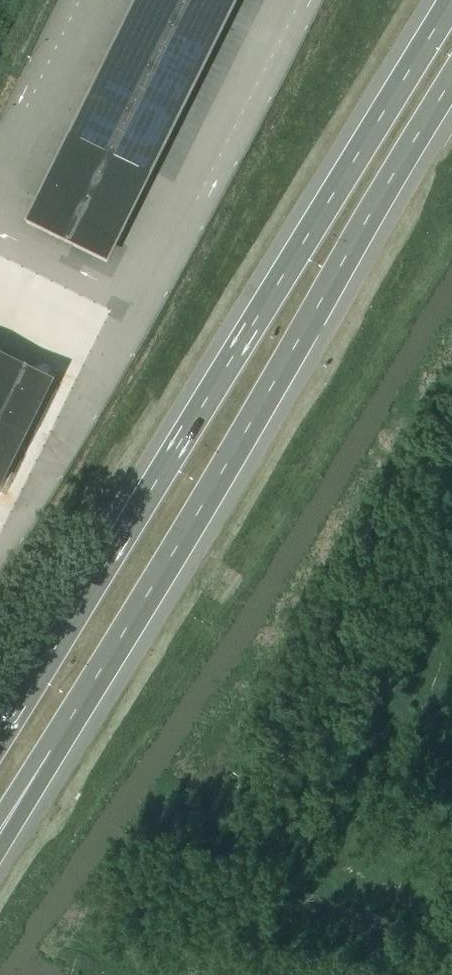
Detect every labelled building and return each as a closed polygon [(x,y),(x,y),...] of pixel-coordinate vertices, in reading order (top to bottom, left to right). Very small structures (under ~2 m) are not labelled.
[(24,223),(105,263),(236,0),(135,0),(24,223)] [(55,380),(0,353),(0,490),(55,380)]
